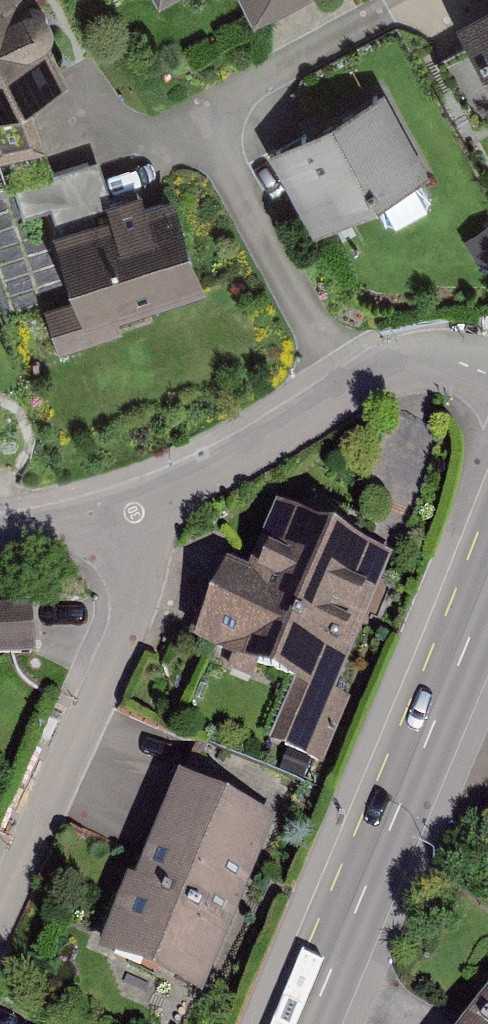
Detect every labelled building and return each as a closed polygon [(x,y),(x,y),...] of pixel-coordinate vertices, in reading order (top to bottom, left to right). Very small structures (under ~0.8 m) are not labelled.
[(90,91),(51,0),(0,0),(0,129),(90,91)] [(277,24),(324,0),(265,0),(277,24)] [(478,16),(487,36),(487,11),(478,16)] [(411,97),(288,159),(330,243),(453,180),(411,97)] [(224,282),(187,185),(121,210),(103,163),(25,193),(36,221),(62,211),(94,294),(59,307),(80,361),(148,334),(141,314),(224,282)] [(334,757),(412,551),(291,505),(264,575),(243,566),(214,643),(307,679),(285,738),(334,757)] [(0,606),(0,655),(28,652),(23,604),(0,606)] [(287,819),(188,779),(119,947),(218,987),(287,819)] [(471,1023),(487,1023),(487,1000),(471,1023)]
